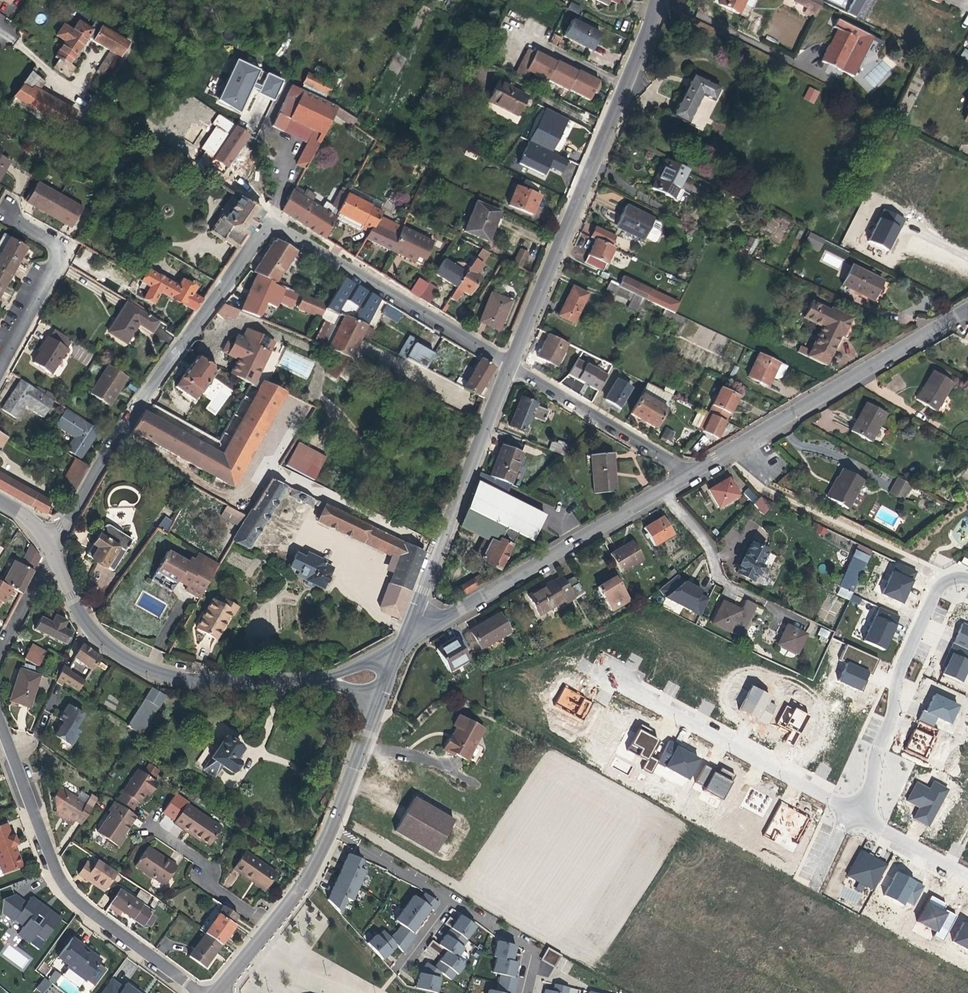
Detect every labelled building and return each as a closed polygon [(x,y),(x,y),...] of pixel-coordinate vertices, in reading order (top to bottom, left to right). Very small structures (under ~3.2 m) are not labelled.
[(719,4),(739,14),(743,5),(751,8),(755,0),(721,0),(719,4)] [(819,0),(796,0),(795,2),(807,8),(817,13),(823,2),(819,0)] [(847,13),(855,18),(864,0),(853,0),(847,13)] [(571,3),(568,10),(579,13),(581,6),(571,3)] [(743,5),(739,14),(746,18),(751,8),(743,5)] [(817,13),(807,8),(804,14),(814,19),(817,13)] [(600,35),(572,20),(564,36),(571,40),(573,38),(585,44),(584,47),(592,51),(600,35)] [(129,43),(101,26),(95,22),(90,29),(79,21),(72,31),(63,25),(57,35),(65,41),(54,57),(58,60),(54,67),(68,77),(75,68),(70,64),(87,38),(110,51),(119,56),(120,57),(129,43)] [(841,71),(842,69),(850,53),(857,39),(838,29),(831,42),(821,61),(823,62),(838,70),(841,71)] [(585,44),(573,38),(571,40),(578,43),(584,47),(585,44)] [(964,48),(960,56),(967,61),(967,50),(964,48)] [(538,54),(535,53),(527,49),(514,76),(524,81),(529,72),(538,54)] [(105,79),(119,56),(110,51),(96,73),(105,79)] [(535,52),(535,53),(538,54),(529,72),(547,81),(547,80),(556,62),(549,59),(550,57),(544,54),(543,56),(535,52)] [(859,57),(850,53),(842,69),(851,73),(859,57)] [(219,102),(238,61),(236,60),(217,100),(219,102)] [(257,91),(273,99),(282,81),(238,61),(219,102),(239,111),(250,88),(251,85),(259,88),(257,91)] [(556,62),(547,80),(568,91),(568,90),(577,72),(570,68),(571,67),(565,64),(564,65),(557,61),(556,62)] [(882,61),(875,68),(883,75),(889,68),(882,61)] [(838,70),(823,62),(819,69),(835,77),(838,70)] [(34,92),(42,83),(33,76),(37,70),(34,67),(21,84),(22,85),(34,92)] [(578,71),(577,72),(568,90),(589,100),(593,92),(597,93),(602,83),(591,77),(592,76),(586,73),(585,74),(578,71)] [(323,101),(331,85),(308,74),(300,90),(303,92),(323,101)] [(687,124),(702,95),(713,101),(720,89),(692,75),(683,94),(671,116),(687,124)] [(521,106),(526,97),(509,88),(511,85),(503,81),(501,84),(498,82),(488,102),(516,116),(521,106)] [(75,116),(34,92),(22,85),(15,94),(67,128),(72,121),(75,116)] [(239,111),(219,102),(239,114),(249,91),(272,101),(273,99),(257,91),(259,88),(251,85),(250,88),(239,111)] [(307,143),(314,129),(291,117),(303,92),(300,90),(292,86),(282,105),(272,126),(290,135),(307,143)] [(818,93),(809,88),(806,94),(815,98),(818,93)] [(314,129),(324,134),(334,114),(337,108),(323,101),(303,92),(291,117),(314,129)] [(813,103),(815,98),(806,94),(804,98),(813,103)] [(354,116),(337,108),(334,114),(351,122),(354,116)] [(568,119),(545,108),(529,141),(552,153),(568,119)] [(239,149),(248,135),(218,114),(212,124),(215,126),(201,148),(205,151),(194,167),(217,182),(239,149)] [(74,132),(78,124),(72,121),(67,128),(74,132)] [(324,134),(314,129),(307,143),(296,165),(306,169),(324,134)] [(552,153),(529,141),(518,164),(543,176),(548,166),(562,173),(568,160),(552,153)] [(9,162),(0,156),(0,178),(2,175),(9,162)] [(674,200),(688,171),(666,160),(662,169),(663,169),(660,174),(658,178),(657,177),(652,188),(674,200)] [(49,215),(60,196),(37,183),(26,202),(38,209),(49,215)] [(325,238),(337,218),(335,216),(321,209),(310,202),(302,197),(305,192),(296,187),(281,212),(292,219),(314,231),(325,238)] [(536,206),(540,197),(516,187),(508,205),(532,215),(536,206)] [(306,190),(305,192),(302,197),(310,202),(314,195),(306,190)] [(321,209),(335,216),(347,195),(340,191),(331,205),(325,202),(321,209)] [(380,216),(382,212),(347,195),(335,216),(337,218),(351,225),(360,229),(361,228),(369,232),(374,226),(380,216)] [(71,228),(82,209),(60,196),(49,215),(60,222),(71,228)] [(250,230),(262,213),(241,198),(240,198),(225,219),(221,216),(210,232),(223,241),(224,239),(226,237),(239,246),(250,230)] [(494,227),(500,212),(476,202),(464,231),(483,239),(488,229),(489,225),(494,227)] [(112,212),(112,209),(110,207),(107,206),(104,207),(103,211),(105,214),(109,214),(112,212)] [(644,240),(644,239),(653,220),(654,220),(625,206),(621,215),(616,224),(627,230),(627,231),(644,240)] [(868,242),(887,252),(896,233),(898,229),(899,230),(905,220),(884,210),(868,242)] [(398,237),(402,227),(380,216),(374,226),(398,237)] [(659,223),(653,220),(644,239),(652,243),(654,243),(656,242),(659,235),(659,233),(658,231),(660,226),(659,223)] [(391,250),(398,237),(374,226),(369,232),(366,238),(382,246),(391,250)] [(424,260),(433,242),(402,227),(398,237),(391,250),(405,257),(415,262),(417,257),(424,260)] [(590,237),(595,240),(611,247),(615,239),(614,236),(595,227),(590,237)] [(810,232),(805,241),(812,245),(819,248),(823,239),(810,232)] [(18,262),(26,248),(9,238),(8,240),(3,237),(0,241),(0,252),(18,262)] [(239,246),(226,237),(224,239),(237,248),(239,246)] [(749,250),(754,239),(751,238),(745,249),(749,250)] [(277,280),(289,262),(296,265),(299,261),(300,262),(304,255),(290,247),(276,240),(275,240),(253,272),(257,274),(274,281),(273,282),(275,283),(277,280)] [(603,271),(614,249),(611,247),(595,240),(590,250),(585,262),(603,271)] [(469,267),(468,269),(476,274),(488,253),(481,249),(469,267)] [(521,268),(528,254),(519,249),(512,263),(521,268)] [(18,262),(0,252),(0,271),(10,276),(13,270),(18,262)] [(839,268),(843,260),(826,252),(822,260),(839,268)] [(140,271),(145,263),(138,259),(134,268),(140,271)] [(468,269),(469,267),(463,263),(456,262),(454,266),(444,260),(435,274),(447,281),(457,287),(468,269)] [(873,300),(882,281),(852,266),(842,285),(860,294),(873,300)] [(480,277),(476,274),(468,269),(457,287),(463,291),(466,293),(469,295),(480,277)] [(148,270),(142,282),(150,286),(147,291),(143,299),(144,299),(153,304),(160,292),(195,311),(201,300),(191,294),(195,288),(190,285),(182,281),(179,287),(148,270)] [(10,276),(0,271),(0,289),(2,290),(6,284),(10,276)] [(298,293),(285,288),(275,283),(273,282),(274,281),(257,274),(249,292),(241,311),(258,318),(264,303),(275,308),(279,300),(292,306),(298,293)] [(634,294),(645,299),(650,289),(623,276),(618,287),(634,294)] [(369,322),(381,300),(363,290),(344,278),(326,307),(344,316),(366,327),(369,322)] [(285,288),(287,283),(277,280),(275,283),(285,288)] [(139,287),(147,291),(150,286),(142,282),(139,287)] [(631,301),(634,294),(618,287),(609,282),(606,289),(631,301)] [(429,304),(438,289),(429,283),(419,298),(429,304)] [(574,323),(588,294),(573,286),(566,301),(558,315),(574,323)] [(463,291),(457,287),(450,298),(456,302),(463,291)] [(680,303),(650,289),(645,299),(667,310),(675,313),(680,303)] [(504,318),(511,301),(491,293),(484,310),(479,322),(489,326),(497,329),(502,317),(504,318)] [(634,294),(631,301),(628,307),(639,312),(645,299),(634,294)] [(298,307),(321,317),(326,307),(326,306),(303,295),(298,307)] [(397,322),(402,313),(381,300),(369,322),(377,326),(382,315),(397,322)] [(822,327),(810,351),(807,357),(825,366),(836,345),(832,343),(836,334),(840,336),(843,337),(851,319),(831,309),(830,311),(811,301),(803,317),(822,327)] [(136,328),(138,324),(151,332),(158,321),(128,302),(108,332),(126,343),(136,328)] [(235,319),(239,310),(224,304),(216,314),(224,319),(226,315),(235,319)] [(328,348),(344,316),(326,307),(321,317),(320,318),(325,320),(315,341),(328,348)] [(682,324),(684,318),(675,313),(667,310),(664,316),(682,324)] [(353,354),(362,336),(366,327),(344,316),(328,348),(340,353),(350,358),(350,359),(353,354)] [(370,340),(377,326),(369,322),(366,327),(362,336),(370,340)] [(154,335),(169,342),(173,334),(158,327),(154,335)] [(255,380),(274,342),(247,329),(242,339),(237,336),(232,345),(228,355),(237,359),(230,374),(246,382),(259,389),(262,383),(255,380)] [(50,374),(70,343),(66,341),(67,340),(53,331),(49,338),(47,337),(43,344),(45,345),(40,353),(33,363),(50,374)] [(557,367),(568,344),(548,334),(543,346),(537,357),(557,367)] [(838,340),(840,336),(836,334),(832,343),(836,345),(838,340)] [(434,354),(424,348),(426,345),(418,341),(409,336),(399,355),(425,369),(434,354)] [(228,355),(232,345),(227,342),(225,348),(222,352),(228,355)] [(799,353),(807,357),(810,351),(801,347),(799,353)] [(336,378),(350,358),(340,353),(327,372),(336,378)] [(771,380),(773,377),(779,363),(759,353),(747,377),(768,386),(771,380)] [(96,356),(91,364),(101,370),(88,391),(109,405),(115,396),(112,394),(115,388),(119,390),(127,377),(96,356)] [(181,379),(200,393),(217,370),(197,356),(190,366),(181,379)] [(473,372),(467,382),(463,389),(481,398),(486,389),(482,386),(493,369),(493,367),(481,359),(473,372)] [(577,360),(568,375),(585,384),(587,381),(590,383),(588,386),(598,391),(606,375),(577,360)] [(779,363),(773,377),(778,379),(780,378),(782,376),(787,366),(779,363)] [(935,411),(952,383),(933,371),(925,385),(916,400),(935,411)] [(441,398),(396,376),(393,381),(439,403),(441,398)] [(455,384),(463,389),(467,382),(459,377),(455,384)] [(204,396),(210,400),(205,409),(217,416),(232,389),(213,378),(204,396)] [(47,405),(51,398),(45,394),(37,389),(21,379),(16,386),(17,387),(15,390),(13,393),(12,392),(1,408),(16,418),(24,405),(42,417),(49,407),(47,405)] [(194,400),(200,393),(181,379),(175,387),(183,392),(187,395),(194,400)] [(619,407),(631,388),(617,379),(605,399),(613,404),(619,407)] [(233,487),(286,393),(264,381),(262,383),(259,389),(254,398),(222,455),(211,475),(233,487)] [(254,398),(259,389),(246,382),(241,391),(246,394),(254,398)] [(664,408),(671,395),(663,391),(648,382),(630,414),(645,422),(655,428),(666,409),(664,408)] [(671,395),(674,390),(666,386),(663,391),(671,395)] [(732,410),(738,397),(720,388),(708,413),(711,414),(726,422),(732,410)] [(61,401),(54,397),(54,396),(47,392),(46,392),(45,394),(51,398),(53,400),(59,404),(61,401)] [(222,455),(254,398),(246,394),(214,451),(222,455)] [(300,426),(310,409),(288,397),(278,414),(300,426)] [(532,417),(536,406),(537,404),(521,397),(515,411),(509,426),(525,433),(532,417)] [(870,442),(886,414),(866,403),(858,418),(851,431),(870,442)] [(548,411),(536,406),(532,417),(544,422),(548,411)] [(100,429),(69,410),(65,417),(62,415),(56,426),(74,437),(66,449),(81,458),(91,444),(89,443),(91,439),(93,436),(95,437),(100,429)] [(214,451),(143,412),(138,421),(132,431),(211,475),(222,455),(214,451)] [(703,431),(711,414),(708,413),(706,412),(698,429),(703,431)] [(718,438),(726,422),(711,414),(703,431),(718,438)] [(665,427),(661,440),(671,444),(676,431),(665,427)] [(563,455),(572,446),(558,441),(557,444),(552,441),(549,450),(562,455),(563,455)] [(313,480),(326,457),(298,442),(285,465),(313,480)] [(510,484),(522,454),(502,446),(496,462),(490,476),(510,484)] [(615,479),(614,469),(612,469),(610,453),(591,455),(594,493),(616,492),(615,479)] [(72,495),(88,466),(75,459),(59,487),(72,495)] [(856,512),(866,495),(857,490),(863,480),(843,469),(837,480),(835,483),(833,487),(827,498),(847,509),(848,507),(856,512)] [(545,516),(506,496),(510,484),(490,476),(481,473),(474,491),(467,509),(517,534),(532,541),(545,516)] [(22,486),(6,477),(0,488),(0,490),(15,498),(22,486)] [(719,508),(739,495),(732,484),(731,481),(729,478),(718,484),(708,490),(719,508)] [(902,500),(911,484),(899,478),(895,487),(894,486),(890,493),(902,500)] [(284,490),(287,486),(271,479),(247,517),(241,527),(233,540),(248,547),(284,490)] [(49,501),(22,486),(15,498),(40,511),(46,514),(49,515),(50,511),(48,510),(50,502),(49,501)] [(321,508),(324,504),(287,486),(284,490),(291,493),(290,495),(298,499),(299,496),(306,499),(304,502),(311,506),(313,504),(321,508)] [(757,498),(748,489),(743,493),(753,503),(757,498)] [(763,514),(773,503),(767,500),(760,497),(753,504),(763,514)] [(166,535),(185,502),(182,500),(170,520),(164,516),(156,529),(166,535)] [(324,504),(321,508),(316,518),(318,520),(318,521),(361,542),(362,541),(369,526),(324,504)] [(241,527),(247,517),(226,506),(221,517),(241,527)] [(485,538),(489,541),(493,533),(512,543),(517,534),(467,509),(460,526),(485,538)] [(674,534),(663,516),(653,522),(644,528),(654,546),(674,534)] [(128,549),(131,545),(129,544),(132,540),(109,525),(104,526),(96,539),(86,555),(105,568),(106,567),(112,571),(127,548),(128,549)] [(822,535),(825,529),(819,525),(816,532),(822,535)] [(389,555),(397,539),(369,526),(362,541),(389,555)] [(493,533),(489,541),(487,545),(483,543),(476,555),(488,561),(487,563),(499,569),(512,543),(493,533)] [(409,591),(424,552),(397,539),(389,555),(399,559),(389,584),(409,591)] [(621,572),(643,559),(632,541),(622,547),(610,554),(621,572)] [(769,574),(767,573),(768,569),(760,565),(768,551),(751,543),(736,572),(748,578),(763,586),(766,585),(768,584),(770,579),(770,576),(769,574)] [(20,564),(33,571),(40,557),(30,544),(20,564)] [(869,557),(872,551),(858,544),(855,550),(869,557)] [(849,600),(869,557),(855,550),(843,576),(842,579),(839,578),(837,577),(833,584),(840,587),(836,594),(849,600)] [(198,598),(218,564),(198,553),(193,561),(189,558),(187,563),(167,552),(162,560),(162,559),(160,563),(161,563),(155,572),(176,584),(178,579),(183,582),(188,585),(185,590),(198,598)] [(297,576),(305,580),(313,584),(323,588),(330,572),(322,569),(324,564),(325,563),(324,561),(307,553),(305,558),(296,553),(290,567),(299,571),(297,576)] [(963,557),(960,562),(967,566),(967,560),(963,557)] [(28,581),(33,571),(20,564),(15,561),(3,582),(3,583),(12,588),(21,593),(28,581)] [(901,604),(915,571),(896,562),(882,594),(901,604)] [(331,570),(332,567),(324,564),(322,569),(330,572),(331,570)] [(668,580),(677,573),(673,569),(665,576),(668,580)] [(676,575),(659,590),(665,597),(682,583),(676,575)] [(483,582),(480,577),(477,576),(473,579),(477,586),(483,582)] [(566,603),(575,598),(573,595),(569,589),(562,576),(554,581),(555,582),(549,586),(544,589),(543,587),(528,596),(539,614),(556,603),(557,605),(564,600),(566,603)] [(577,582),(574,577),(566,581),(569,586),(577,582)] [(629,601),(614,577),(606,582),(597,587),(611,612),(629,601)] [(464,594),(477,586),(473,579),(459,587),(464,594)] [(0,602),(4,604),(7,597),(12,588),(3,583),(0,582),(0,602)] [(683,582),(682,583),(665,597),(665,598),(689,610),(697,597),(700,593),(683,582)] [(573,595),(583,590),(579,583),(569,589),(573,595)] [(400,617),(409,591),(389,584),(381,607),(384,612),(400,617)] [(576,599),(585,593),(583,590),(573,595),(575,598),(576,599)] [(707,602),(697,597),(689,610),(700,616),(707,602)] [(233,616),(238,606),(224,599),(221,605),(232,611),(230,614),(233,616)] [(230,614),(232,611),(221,605),(212,600),(196,628),(207,634),(216,639),(230,614)] [(746,600),(741,610),(730,632),(741,638),(757,605),(746,600)] [(730,632),(741,610),(731,605),(723,601),(712,623),(730,632)] [(898,616),(879,607),(863,641),(883,650),(898,616)] [(510,632),(499,613),(484,622),(470,631),(479,647),(481,649),(510,632)] [(66,644),(72,633),(63,628),(66,622),(65,620),(55,616),(51,623),(48,621),(40,617),(35,629),(66,644)] [(962,624),(953,643),(967,650),(967,627),(962,624)] [(797,654),(806,635),(787,625),(783,633),(778,644),(797,654)] [(817,635),(827,639),(831,632),(821,627),(817,635)] [(479,647),(470,631),(463,635),(473,651),(479,647)] [(469,659),(457,638),(447,644),(436,650),(442,660),(449,671),(469,659)] [(953,643),(943,665),(946,666),(942,674),(960,682),(967,665),(967,650),(953,643)] [(871,675),(878,659),(846,644),(839,660),(846,663),(838,681),(862,691),(866,680),(864,680),(867,673),(871,675)] [(46,652),(31,645),(29,649),(43,657),(46,652)] [(92,670),(100,657),(92,651),(82,645),(74,658),(92,670)] [(38,667),(43,657),(29,649),(24,659),(38,667)] [(84,681),(69,672),(70,669),(63,665),(56,682),(62,686),(63,682),(78,691),(84,681)] [(29,707),(39,676),(20,670),(10,701),(18,703),(17,706),(18,707),(20,707),(21,704),(29,707)] [(158,707),(165,696),(151,687),(144,699),(158,707)] [(593,703),(564,687),(554,705),(583,721),(593,703)] [(716,701),(727,707),(734,693),(723,687),(716,701)] [(738,710),(765,725),(775,706),(766,701),(769,696),(751,687),(738,710)] [(957,706),(933,695),(926,712),(922,710),(917,721),(918,721),(927,725),(931,715),(949,723),(957,706)] [(140,735),(158,707),(144,699),(127,726),(140,735)] [(623,715),(594,700),(593,703),(583,721),(611,736),(623,715)] [(80,731),(75,728),(83,715),(67,705),(59,719),(63,722),(55,735),(63,741),(71,745),(80,731)] [(792,746),(808,716),(793,708),(793,709),(786,706),(776,724),(788,730),(788,729),(791,730),(790,732),(785,742),(792,746)] [(483,748),(475,744),(483,729),(459,715),(453,726),(456,728),(453,733),(450,739),(449,738),(443,750),(454,755),(454,754),(466,760),(474,764),(483,748)] [(927,725),(918,721),(915,729),(914,729),(904,750),(925,759),(938,730),(927,725)] [(649,756),(657,740),(648,735),(651,730),(640,724),(626,750),(646,761),(641,769),(651,774),(657,763),(658,761),(649,756)] [(235,759),(241,749),(233,744),(224,738),(222,741),(219,739),(216,743),(213,742),(211,745),(216,749),(202,769),(214,777),(221,766),(231,773),(238,761),(235,759)] [(684,749),(669,741),(658,761),(657,763),(687,779),(698,759),(689,754),(685,752),(684,749)] [(154,777),(159,771),(148,763),(143,769),(154,777)] [(702,790),(721,801),(734,775),(720,768),(718,772),(716,775),(712,772),(711,769),(704,765),(694,782),(704,787),(702,790)] [(146,793),(148,790),(152,792),(158,783),(138,769),(115,803),(130,813),(137,802),(139,803),(143,797),(146,793)] [(916,783),(906,801),(916,806),(917,804),(920,806),(919,808),(913,819),(927,826),(947,789),(933,781),(929,790),(916,783)] [(81,825),(97,799),(91,795),(89,797),(81,792),(77,798),(60,787),(53,797),(54,804),(56,811),(74,822),(75,821),(81,825)] [(750,787),(740,805),(763,817),(773,799),(750,787)] [(434,854),(453,820),(414,798),(395,831),(434,854)] [(126,830),(136,816),(130,813),(115,803),(114,802),(108,811),(110,812),(97,832),(118,846),(124,838),(122,837),(126,830)] [(810,820),(780,803),(762,836),(772,842),(776,834),(797,845),(810,820)] [(221,827),(187,804),(173,823),(183,830),(184,828),(200,839),(209,845),(221,827)] [(74,822),(56,811),(54,813),(72,825),(74,822)] [(13,846),(15,845),(17,844),(14,835),(11,836),(6,823),(0,825),(0,866),(3,874),(23,866),(17,853),(16,853),(13,846)] [(200,839),(184,828),(183,830),(190,835),(199,841),(200,839)] [(164,886),(177,867),(162,857),(148,847),(135,866),(164,886)] [(269,879),(274,872),(246,851),(234,869),(246,878),(252,882),(253,880),(266,889),(271,881),(269,879)] [(873,890),(886,865),(860,851),(847,875),(873,890)] [(348,854),(337,877),(358,886),(364,871),(360,869),(364,861),(348,854)] [(116,872),(98,860),(94,866),(87,862),(79,874),(86,879),(87,877),(105,889),(116,872)] [(923,887),(896,872),(883,896),(901,905),(904,900),(913,905),(923,887)] [(105,889),(87,877),(86,879),(96,886),(103,891),(105,889)] [(337,877),(327,900),(340,914),(347,899),(351,901),(358,886),(337,877)] [(266,889),(253,880),(252,882),(265,890),(266,889)] [(156,918),(152,911),(120,889),(110,904),(121,912),(129,917),(143,926),(145,924),(150,927),(156,918)] [(146,904),(150,897),(140,890),(136,897),(146,904)] [(413,895),(404,908),(421,921),(430,908),(433,911),(439,904),(424,893),(419,900),(413,895)] [(49,915),(38,907),(40,904),(31,897),(26,904),(15,894),(2,899),(1,912),(14,921),(15,920),(23,926),(17,934),(29,943),(36,935),(44,941),(61,919),(52,912),(49,915)] [(942,942),(956,916),(948,912),(945,913),(942,911),(943,909),(945,904),(930,896),(916,922),(935,932),(932,937),(942,942)] [(229,932),(234,925),(232,924),(237,916),(219,903),(199,930),(205,934),(220,945),(229,932)] [(49,915),(52,912),(46,908),(40,904),(38,907),(49,915)] [(121,912),(110,904),(108,907),(119,915),(121,912)] [(421,921),(404,908),(394,921),(401,925),(395,932),(410,943),(415,935),(412,933),(421,921)] [(465,939),(474,926),(459,915),(455,922),(448,917),(443,923),(450,928),(465,939)] [(962,923),(952,942),(967,951),(967,926),(962,923)] [(461,947),(466,940),(465,939),(450,928),(438,945),(443,949),(446,951),(455,958),(463,948),(461,947)] [(402,952),(410,943),(395,932),(389,938),(383,930),(377,936),(376,935),(366,943),(381,960),(397,946),(402,952)] [(215,953),(220,945),(205,934),(189,956),(203,967),(214,952),(215,953)] [(85,981),(99,963),(97,961),(96,957),(92,954),(88,955),(81,949),(82,947),(83,946),(72,938),(57,957),(68,965),(67,967),(85,981)] [(426,947),(438,955),(443,949),(438,945),(431,940),(426,947)] [(501,942),(497,941),(493,957),(519,963),(521,955),(512,953),(515,945),(501,942)] [(8,946),(3,955),(24,967),(29,959),(8,946)] [(554,952),(547,948),(541,958),(548,962),(554,952)] [(455,958),(446,951),(441,957),(433,968),(440,973),(450,980),(455,973),(456,974),(463,964),(455,958)] [(212,956),(215,953),(214,952),(203,967),(204,967),(212,956)] [(560,956),(554,952),(548,962),(555,966),(560,956)] [(516,963),(496,958),(493,973),(500,975),(498,983),(515,987),(517,979),(513,977),(516,963)] [(433,968),(426,962),(419,973),(415,988),(435,992),(440,973),(433,968)] [(53,985),(61,975),(55,971),(47,980),(52,984),(53,985)] [(52,984),(47,980),(44,978),(36,989),(42,992),(44,992),(52,984)] [(126,983),(123,987),(111,978),(101,992),(139,992),(126,983)] [(498,983),(497,991),(488,990),(487,992),(513,992),(515,987),(498,983)] [(554,984),(552,991),(545,989),(544,992),(567,992),(568,987),(554,984)]
